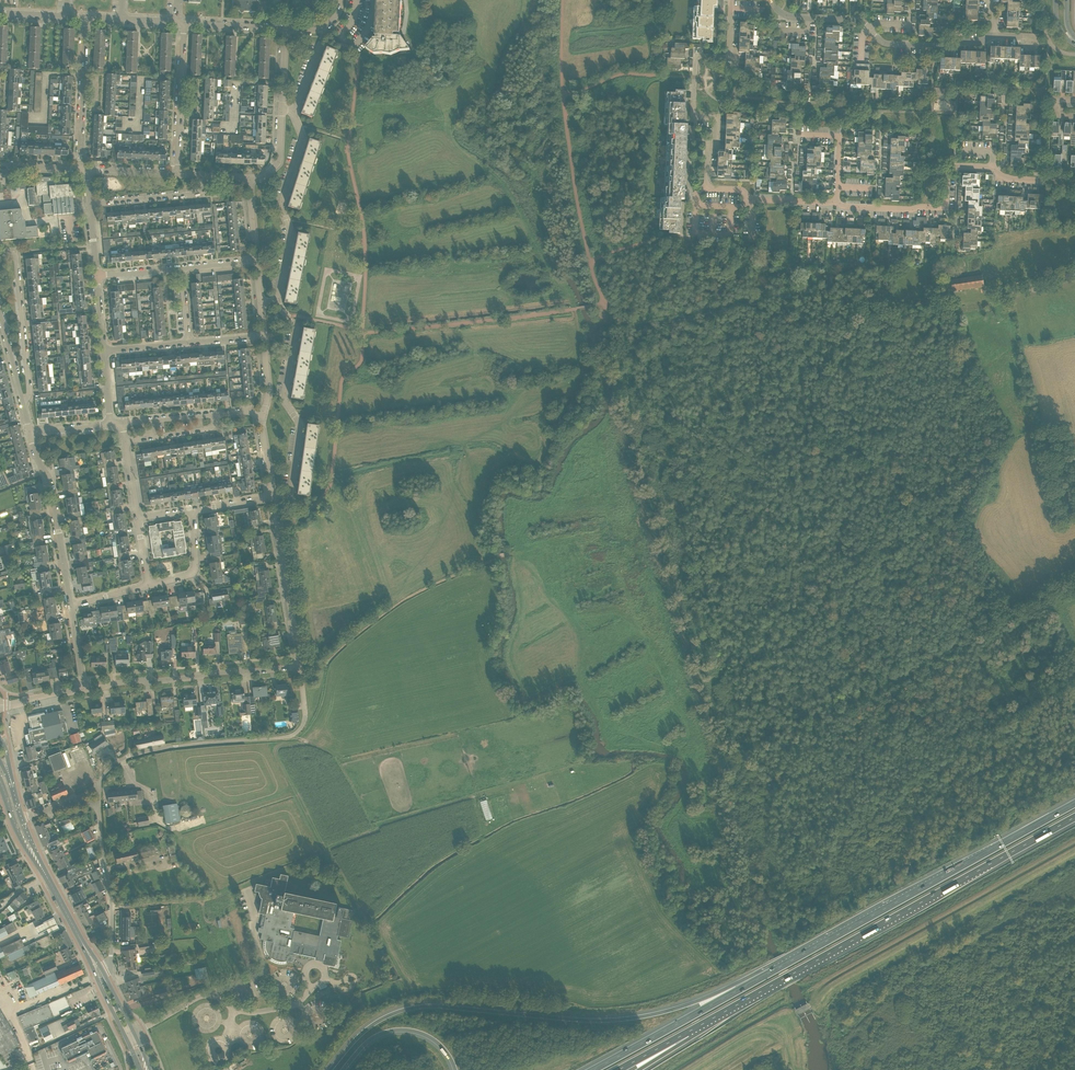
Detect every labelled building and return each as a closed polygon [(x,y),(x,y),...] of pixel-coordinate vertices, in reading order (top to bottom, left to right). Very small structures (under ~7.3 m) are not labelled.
[(232,8),(245,9),(245,11),(258,12),(259,0),(233,0),(232,8)] [(376,37),(376,39),(374,39),(367,47),(368,47),(374,51),(375,52),(376,52),(383,51),(384,51),(390,52),(390,53),(391,53),(392,52),(391,52),(399,49),(400,49),(408,48),(408,49),(409,49),(401,37),(394,37),(394,34),(399,34),(400,0),(378,0),(376,37)] [(693,39),(702,40),(702,42),(713,43),(715,9),(718,9),(723,9),(723,0),(698,0),(697,7),(694,7),(693,39)] [(930,6),(923,6),(923,11),(927,11),(926,13),(934,14),(937,14),(937,9),(930,8),(930,6)] [(754,31),(754,26),(747,25),(747,23),(740,23),(740,28),(747,28),(747,30),(754,31)] [(840,27),(832,26),(823,26),(823,30),(825,30),(825,34),(832,34),(832,32),(839,32),(840,27)] [(40,28),(31,28),(30,37),(40,37),(40,28)] [(68,50),(73,51),(74,30),(64,29),(63,48),(68,48),(68,49),(68,50)] [(926,31),(919,30),(919,35),(925,36),(925,38),(933,39),(933,33),(926,33),(926,31)] [(95,31),(94,51),(99,52),(99,51),(99,49),(104,50),(105,31),(95,31)] [(128,32),(128,41),(137,42),(138,33),(128,32)] [(166,55),(170,55),(171,34),(162,34),(161,52),(165,52),(165,54),(166,54),(166,55)] [(193,35),(192,43),(201,44),(201,36),(193,35)] [(30,37),(29,53),(39,53),(40,37),(30,37)] [(226,45),(235,45),(235,37),(227,37),(226,45)] [(261,38),(260,46),(269,47),(269,39),(261,38)] [(137,42),(128,41),(127,57),(137,58),(137,42)] [(795,42),(795,44),(792,44),(792,49),(799,49),(798,52),(806,52),(806,47),(805,47),(805,42),(795,42)] [(201,44),(192,43),(192,51),(201,52),(201,44)] [(825,44),(824,48),(831,49),(831,51),(838,52),(839,46),(835,46),(835,44),(825,44)] [(235,45),(226,45),(226,53),(235,53),(235,45)] [(260,46),(260,54),(269,55),(269,47),(260,46)] [(321,60),(318,69),(328,74),(337,52),(326,47),(322,57),(321,57),(320,59),(321,60)] [(746,48),(739,47),(739,53),(746,53),(746,55),(753,56),(753,50),(746,50),(746,48)] [(63,48),(63,67),(69,67),(72,67),(73,51),(68,50),(68,49),(68,48),(63,48)] [(824,48),(824,53),(831,54),(831,56),(838,57),(838,52),(831,51),(831,49),(824,48)] [(99,52),(94,51),(94,68),(97,68),(103,68),(104,50),(99,49),(99,51),(99,52)] [(201,52),(192,51),(192,59),(200,60),(201,52)] [(165,52),(161,52),(160,71),(166,71),(170,72),(170,55),(166,55),(166,54),(165,54),(165,52)] [(39,53),(29,53),(29,68),(39,69),(39,53)] [(235,53),(226,53),(226,61),(234,61),(235,53)] [(824,53),(824,58),(831,59),(831,61),(838,61),(838,57),(831,56),(831,54),(824,53)] [(269,55),(260,54),(260,62),(268,63),(269,55)] [(746,55),(745,60),(752,61),(752,63),(759,63),(760,58),(753,57),(753,56),(746,55)] [(137,58),(127,57),(126,73),(136,73),(137,58)] [(831,59),(824,58),(824,63),(827,64),(827,66),(838,66),(838,61),(831,61),(831,59)] [(192,59),(191,67),(200,67),(200,60),(192,59)] [(745,60),(745,65),(752,65),(752,68),(759,68),(759,63),(752,63),(752,61),(745,60)] [(226,61),(225,69),(234,69),(234,61),(226,61)] [(260,62),(259,70),(268,71),(268,63),(260,62)] [(752,65),(745,65),(745,70),(752,70),(752,73),(759,73),(759,68),(752,68),(752,65)] [(200,67),(191,67),(191,75),(200,76),(200,67)] [(234,69),(225,69),(225,77),(234,77),(234,69)] [(313,82),(309,91),(320,96),(328,74),(318,69),(314,79),(313,79),(312,81),(313,82)] [(268,71),(259,70),(259,78),(268,79),(268,71)] [(752,70),(745,70),(745,75),(751,76),(751,78),(759,78),(759,73),(752,73),(752,70)] [(850,79),(850,84),(861,85),(862,78),(859,78),(859,71),(851,70),(851,72),(850,79)] [(1066,86),(1066,81),(1066,71),(1061,70),(1061,71),(1061,81),(1054,81),(1053,92),(1060,92),(1060,89),(1062,89),(1062,86),(1066,86)] [(1066,86),(1065,93),(1072,93),(1073,90),(1074,90),(1074,86),(1074,71),(1073,71),(1074,71),(1073,82),(1066,81),(1066,86)] [(901,76),(899,76),(898,87),(903,87),(903,80),(906,80),(906,73),(901,72),(901,76)] [(903,80),(903,87),(908,87),(908,80),(911,80),(911,73),(906,73),(906,80),(903,80)] [(916,73),(911,73),(911,80),(908,80),(908,87),(913,87),(914,80),(915,80),(916,73)] [(871,85),(871,89),(876,89),(876,82),(879,82),(879,75),(874,75),(873,78),(871,78),(871,85)] [(881,82),(881,89),(886,90),(886,82),(889,82),(889,75),(884,75),(884,82),(881,82)] [(830,79),(820,78),(819,83),(826,83),(826,86),(833,86),(834,81),(830,81),(830,79)] [(826,83),(819,83),(819,88),(826,88),(826,91),(833,91),(833,86),(826,86),(826,83)] [(320,96),(309,91),(305,101),(304,101),(303,103),(304,104),(301,113),(312,118),(320,96)] [(676,93),(666,93),(664,125),(668,125),(666,162),(686,163),(688,131),(692,131),(691,126),(685,125),(686,91),(676,91),(676,93)] [(990,122),(979,121),(979,122),(983,122),(982,126),(990,127),(989,129),(996,129),(997,124),(990,124),(990,122)] [(1063,136),(1064,130),(1060,130),(1060,126),(1059,126),(1059,123),(1052,122),(1051,136),(1058,137),(1058,136),(1058,144),(1058,145),(1063,145),(1063,136)] [(1063,136),(1070,137),(1070,136),(1071,136),(1070,145),(1074,145),(1074,130),(1072,130),(1072,127),(1071,127),(1071,123),(1064,123),(1064,130),(1063,136)] [(989,132),(982,131),(982,136),(989,137),(989,139),(996,140),(996,134),(989,134),(989,132)] [(779,136),(768,135),(768,140),(775,140),(775,143),(782,143),(782,138),(779,138),(779,136)] [(1022,139),(1022,136),(1015,136),(1015,141),(1018,141),(1018,143),(1025,144),(1029,144),(1029,139),(1022,139)] [(302,162),(313,165),(320,143),(309,139),(306,149),(304,149),(304,151),(305,152),(302,162)] [(768,140),(768,145),(775,145),(775,148),(782,148),(782,143),(775,143),(775,140),(768,140)] [(732,150),(739,150),(739,148),(740,142),(733,142),(733,144),(725,144),(725,149),(732,150)] [(775,145),(768,145),(767,150),(774,150),(774,153),(781,153),(782,148),(775,148),(775,145)] [(1061,153),(1054,153),(1054,167),(1061,167),(1061,165),(1061,164),(1063,164),(1063,161),(1066,161),(1066,162),(1067,145),(1063,145),(1062,145),(1062,153),(1061,153)] [(774,150),(767,150),(764,150),(764,155),(774,155),(774,158),(781,158),(781,153),(774,153),(774,150)] [(890,154),(890,159),(897,159),(897,161),(904,162),(904,156),(901,156),(901,154),(890,154)] [(774,155),(764,155),(764,160),(770,160),(770,163),(781,163),(781,158),(774,158),(774,155)] [(1021,156),(1011,156),(1010,160),(1017,161),(1017,163),(1024,164),(1025,158),(1021,158),(1021,156)] [(868,158),(857,157),(861,158),(860,162),(867,163),(867,165),(874,165),(875,160),(868,160),(868,158)] [(897,159),(890,159),(890,163),(897,164),(897,166),(904,167),(904,162),(897,161),(897,159)] [(1017,161),(1010,160),(1010,166),(1017,166),(1017,168),(1024,169),(1024,164),(1017,163),(1017,161)] [(313,165),(302,162),(299,172),(297,171),(296,174),(298,174),(295,184),(306,188),(313,165)] [(661,198),(659,230),(669,231),(669,233),(680,234),(681,200),(687,200),(689,194),(685,194),(686,163),(666,162),(664,198),(661,198)] [(860,162),(860,167),(867,167),(867,170),(874,170),(874,165),(867,165),(867,163),(860,162)] [(897,164),(890,163),(889,168),(897,169),(897,171),(904,172),(904,167),(897,166),(897,164)] [(777,168),(770,167),(770,172),(777,173),(777,175),(784,175),(784,171),(777,170),(777,168)] [(867,167),(860,167),(860,172),(867,173),(867,175),(874,175),(874,170),(867,170),(867,167)] [(897,169),(889,168),(889,174),(893,174),(893,176),(900,176),(903,177),(904,172),(897,171),(897,169)] [(717,177),(724,177),(724,179),(731,179),(731,170),(725,169),(725,171),(717,171),(717,177)] [(777,173),(770,172),(770,177),(777,178),(776,180),(787,181),(787,180),(784,180),(784,175),(777,175),(777,173)] [(39,182),(36,183),(37,196),(43,195),(44,214),(53,214),(54,215),(58,214),(60,214),(74,213),(74,211),(75,211),(75,208),(74,208),(73,197),(75,197),(74,184),(71,184),(71,180),(53,181),(53,178),(38,177),(39,182)] [(802,181),(802,186),(809,186),(809,189),(816,189),(816,184),(813,184),(813,182),(802,181)] [(27,189),(29,206),(35,205),(33,182),(20,183),(20,190),(27,189)] [(306,188),(295,184),(292,194),(290,194),(289,196),(291,197),(288,207),(299,210),(306,188)] [(809,186),(802,186),(802,191),(809,192),(808,194),(816,194),(816,189),(809,189),(809,186)] [(885,188),(885,193),(892,193),(892,196),(899,196),(899,191),(896,190),(896,189),(885,188)] [(1038,188),(1038,195),(1037,202),(1035,202),(1035,209),(1040,209),(1040,208),(1042,208),(1043,195),(1039,195),(1040,191),(1042,191),(1042,188),(1038,188)] [(972,191),(965,191),(965,196),(972,196),(972,199),(979,199),(979,194),(972,194),(972,191)] [(892,193),(885,193),(885,198),(892,199),(892,201),(899,201),(899,196),(892,196),(892,193)] [(972,196),(965,196),(965,201),(968,202),(968,204),(979,204),(979,199),(972,199),(972,196)] [(1003,204),(1003,197),(998,196),(998,203),(997,203),(996,209),(1000,209),(1000,215),(1005,215),(1005,211),(1005,204),(1003,204)] [(1018,197),(1018,204),(1020,204),(1020,212),(1025,212),(1025,208),(1025,201),(1027,201),(1028,196),(1025,196),(1025,198),(1023,197),(1018,197)] [(209,204),(202,205),(203,213),(204,216),(211,216),(211,212),(210,212),(209,204)] [(979,204),(968,204),(968,209),(975,209),(975,212),(982,212),(983,207),(979,207),(979,204)] [(11,210),(0,211),(0,240),(0,241),(38,237),(37,226),(22,227),(21,208),(11,209),(11,210)] [(968,209),(968,214),(975,214),(975,217),(982,217),(982,212),(975,212),(975,209),(968,209)] [(135,223),(134,211),(127,212),(129,223),(129,225),(136,225),(135,223)] [(975,214),(968,214),(967,219),(975,219),(975,222),(982,222),(982,217),(975,217),(975,214)] [(913,238),(913,245),(912,248),(917,249),(918,245),(920,245),(920,242),(921,231),(918,231),(918,229),(919,229),(919,224),(920,224),(920,217),(916,217),(916,221),(916,224),(916,228),(916,231),(915,238),(913,238)] [(921,231),(920,242),(925,242),(926,235),(928,235),(928,228),(925,228),(925,224),(927,225),(927,218),(924,218),(923,232),(921,231)] [(975,219),(967,219),(967,223),(975,224),(974,227),(982,227),(982,222),(975,222),(975,219)] [(975,224),(967,223),(967,229),(970,229),(970,231),(978,232),(981,232),(982,227),(974,227),(975,224)] [(951,226),(943,225),(943,232),(946,233),(945,240),(950,240),(951,226)] [(881,226),(876,226),(876,240),(878,240),(883,240),(884,233),(881,233),(881,226)] [(828,231),(827,239),(827,242),(832,242),(833,235),(835,235),(835,228),(830,228),(830,231),(828,231)] [(833,235),(832,242),(837,243),(837,235),(840,236),(840,228),(835,228),(835,235),(833,235)] [(837,235),(837,243),(842,243),(842,236),(845,236),(845,229),(840,228),(840,236),(837,235)] [(930,246),(930,244),(930,242),(931,242),(931,235),(933,235),(933,228),(928,228),(928,235),(926,235),(925,242),(925,246),(930,246)] [(842,236),(842,243),(847,243),(847,236),(850,236),(850,229),(845,229),(845,236),(842,236)] [(847,236),(847,243),(852,243),(852,236),(855,236),(855,229),(850,229),(850,236),(847,236)] [(860,229),(855,229),(855,236),(852,236),(852,243),(857,244),(857,236),(860,236),(860,229)] [(865,230),(860,229),(860,236),(857,236),(857,244),(865,244),(866,237),(865,237),(865,230)] [(893,241),(893,244),(898,245),(898,237),(900,237),(901,231),(896,230),(896,234),(893,234),(893,241)] [(908,238),(908,245),(913,245),(913,238),(915,238),(916,231),(911,231),(910,238),(908,238)] [(214,241),(206,241),(206,243),(206,245),(207,254),(211,254),(214,253),(213,245),(214,245),(214,241)] [(963,243),(962,243),(961,251),(970,251),(970,246),(977,247),(977,242),(970,241),(970,243),(963,243)] [(185,244),(179,244),(179,245),(179,248),(180,257),(184,256),(184,257),(185,257),(185,258),(186,257),(186,258),(187,257),(187,256),(185,244)] [(125,262),(125,253),(124,249),(117,250),(118,254),(118,262),(125,262)] [(72,262),(81,261),(80,255),(74,255),(74,251),(67,252),(68,263),(72,262)] [(111,256),(107,257),(107,263),(118,262),(118,254),(111,254),(111,256)] [(32,259),(26,260),(27,266),(39,265),(39,259),(38,255),(32,255),(32,259)] [(942,293),(984,286),(982,275),(941,282),(942,293)] [(300,281),(288,279),(286,289),(285,289),(284,292),(286,292),(284,302),(295,305),(300,281)] [(158,281),(153,282),(153,289),(154,295),(162,295),(161,288),(158,288),(158,281)] [(121,291),(118,292),(110,292),(111,299),(119,299),(119,294),(122,294),(122,292),(121,292),(121,291)] [(82,313),(77,314),(75,314),(75,317),(77,317),(78,324),(86,323),(86,316),(82,316),(82,313)] [(36,325),(33,326),(33,333),(45,331),(44,322),(36,323),(36,325)] [(125,326),(113,327),(114,333),(112,333),(112,334),(122,333),(122,326),(125,326)] [(301,341),(299,351),(310,354),(315,330),(303,328),(301,339),(300,338),(299,341),(301,341)] [(166,336),(165,329),(153,330),(153,333),(157,332),(158,341),(163,340),(162,336),(166,336)] [(79,330),(75,331),(76,338),(79,337),(88,336),(87,330),(79,330)] [(126,332),(122,333),(112,334),(113,335),(113,336),(114,336),(115,340),(127,339),(126,332)] [(80,344),(80,348),(77,348),(77,351),(89,350),(89,349),(90,347),(90,343),(80,344)] [(224,359),(223,351),(216,352),(217,360),(217,362),(221,362),(221,364),(226,364),(225,359),(224,359)] [(310,354),(299,351),(297,362),(296,361),(295,364),(297,364),(295,375),(306,377),(310,354)] [(203,353),(199,353),(198,352),(197,352),(195,352),(196,354),(197,362),(197,366),(204,365),(203,353)] [(203,353),(204,365),(204,366),(211,365),(210,361),(209,352),(203,353)] [(162,365),(162,357),(155,358),(156,369),(163,369),(163,365),(162,365)] [(129,373),(128,360),(116,361),(116,368),(122,367),(122,371),(122,373),(129,373)] [(91,371),(78,372),(79,379),(81,378),(92,377),(91,371)] [(306,377),(295,375),(293,385),(292,385),(291,387),(292,387),(291,398),(302,400),(306,377)] [(0,380),(0,387),(8,385),(8,384),(7,382),(8,382),(8,381),(7,377),(7,378),(6,378),(0,380)] [(50,378),(38,379),(38,385),(50,384),(51,384),(51,382),(52,381),(52,379),(51,379),(51,377),(50,377),(50,378)] [(92,384),(92,377),(81,378),(82,389),(89,388),(89,385),(92,384)] [(0,387),(0,388),(1,393),(10,391),(9,391),(9,389),(8,385),(0,387)] [(10,391),(1,393),(3,399),(11,397),(11,395),(10,391)] [(179,393),(172,394),(173,405),(175,405),(177,406),(180,406),(180,405),(179,396),(179,393)] [(165,394),(158,395),(159,407),(162,406),(164,408),(166,407),(166,406),(165,397),(165,394)] [(11,397),(3,399),(5,406),(13,404),(12,401),(13,401),(13,400),(12,397),(11,397)] [(125,403),(119,404),(120,410),(125,409),(125,411),(129,411),(130,410),(130,409),(132,409),(131,397),(129,397),(128,397),(128,399),(125,399),(125,400),(125,403)] [(13,404),(5,406),(6,412),(14,410),(14,408),(13,404)] [(0,420),(0,424),(11,422),(17,420),(16,417),(15,414),(14,410),(6,412),(8,419),(5,420),(4,419),(0,420)] [(0,426),(0,427),(1,430),(7,429),(8,434),(8,435),(12,434),(12,433),(20,431),(19,429),(17,422),(0,426)] [(304,447),(315,449),(318,426),(307,424),(305,434),(304,434),(304,437),(305,437),(304,447)] [(20,431),(12,433),(12,434),(13,440),(21,438),(21,436),(20,431)] [(235,442),(236,442),(247,440),(246,433),(238,435),(234,436),(235,442)] [(223,437),(216,438),(218,450),(225,449),(223,437)] [(21,438),(13,440),(15,446),(23,444),(22,442),(21,438)] [(218,450),(216,438),(210,439),(211,448),(212,451),(216,451),(216,450),(218,450)] [(210,439),(203,440),(204,449),(205,452),(212,451),(211,448),(210,439)] [(203,440),(196,441),(198,453),(202,453),(201,449),(204,449),(203,440)] [(247,440),(236,442),(237,449),(240,448),(248,447),(247,440)] [(198,453),(196,441),(189,442),(191,451),(191,454),(198,453)] [(189,442),(183,443),(184,452),(191,451),(189,442)] [(176,445),(178,457),(181,457),(181,455),(184,454),(184,452),(183,443),(176,445)] [(23,444),(15,446),(17,453),(25,451),(24,449),(23,444)] [(162,445),(162,447),(164,455),(163,455),(164,460),(166,459),(166,460),(167,458),(171,458),(169,446),(165,446),(165,444),(162,445)] [(178,457),(176,445),(169,446),(171,458),(178,457)] [(162,447),(156,448),(157,456),(163,455),(164,455),(162,447)] [(240,448),(241,455),(237,456),(238,456),(250,454),(248,447),(240,448)] [(302,460),(300,471),(312,472),(315,449),(304,447),(302,458),(301,458),(300,460),(302,460)] [(157,456),(156,448),(149,449),(151,461),(154,461),(154,457),(157,456)] [(151,461),(149,449),(142,450),(142,453),(143,457),(144,460),(144,462),(151,461)] [(25,451),(17,453),(18,460),(26,458),(26,455),(25,451)] [(102,460),(97,461),(98,466),(112,463),(111,459),(115,458),(114,451),(100,453),(101,459),(102,460)] [(251,461),(250,454),(238,456),(239,463),(251,461)] [(74,457),(68,458),(59,460),(61,467),(65,466),(65,471),(74,469),(80,468),(79,465),(75,466),(74,457)] [(15,460),(14,461),(16,467),(28,464),(27,462),(26,458),(18,460),(15,460)] [(251,461),(239,463),(240,469),(252,467),(251,461)] [(112,463),(98,466),(98,469),(102,468),(102,473),(100,474),(101,477),(105,476),(117,474),(116,467),(112,468),(112,463)] [(16,467),(17,474),(22,473),(30,471),(28,464),(16,467)] [(252,467),(240,469),(240,472),(244,471),(244,476),(253,474),(252,467)] [(74,469),(65,471),(66,475),(62,476),(63,483),(72,482),(76,481),(74,469)] [(312,472),(300,471),(299,481),(297,481),(297,484),(298,484),(297,494),(309,496),(312,472)] [(105,477),(102,478),(103,487),(107,486),(107,488),(115,487),(115,482),(119,482),(117,474),(105,476),(105,477)] [(253,474),(244,476),(245,479),(241,479),(242,483),(254,481),(253,474)] [(14,476),(7,478),(9,484),(17,481),(15,475),(14,476)] [(232,492),(231,483),(230,479),(223,480),(225,493),(232,492)] [(225,493),(223,480),(216,481),(218,494),(225,493)] [(210,484),(210,483),(212,495),(218,494),(216,481),(214,482),(213,484),(210,484)] [(254,481),(242,483),(239,483),(239,487),(241,486),(242,492),(247,491),(247,489),(255,488),(254,481)] [(72,482),(63,483),(64,490),(68,490),(69,494),(79,492),(79,490),(77,490),(76,485),(72,486),(72,482)] [(212,495),(210,483),(203,484),(204,488),(205,496),(212,495)] [(200,484),(196,485),(197,489),(198,497),(205,496),(204,488),(203,484),(200,484)] [(40,501),(39,493),(36,494),(34,486),(36,486),(35,486),(25,487),(28,503),(30,503),(40,501)] [(187,490),(186,486),(183,487),(183,491),(185,501),(188,501),(187,499),(191,498),(190,490),(187,490)] [(116,491),(115,487),(103,488),(103,489),(107,488),(109,499),(121,498),(120,490),(116,491)] [(176,488),(169,489),(169,490),(171,501),(178,500),(177,492),(176,488)] [(197,489),(190,490),(191,498),(198,497),(197,489)] [(169,490),(162,491),(163,492),(164,502),(171,501),(169,490)] [(183,491),(177,492),(178,500),(184,499),(185,501),(183,491)] [(79,492),(69,494),(70,498),(66,499),(67,506),(79,504),(78,495),(80,495),(79,492)] [(164,502),(163,492),(159,492),(160,495),(156,495),(157,504),(158,505),(161,505),(160,503),(164,502)] [(156,493),(149,494),(149,495),(150,498),(150,501),(151,505),(157,504),(156,495),(156,493)] [(121,498),(109,499),(111,511),(119,510),(118,505),(122,505),(121,498)] [(40,501),(30,503),(31,510),(29,510),(30,516),(39,514),(38,509),(41,508),(40,501)] [(83,504),(79,504),(67,506),(68,513),(72,513),(73,517),(81,516),(85,515),(83,504)] [(258,510),(250,512),(249,507),(244,508),(245,513),(246,512),(249,529),(252,529),(252,525),(257,525),(256,520),(260,519),(258,510)] [(119,510),(111,511),(112,519),(116,518),(116,522),(125,521),(124,513),(120,514),(119,510)] [(39,514),(30,516),(27,516),(29,529),(43,527),(42,519),(40,520),(39,514)] [(81,516),(73,517),(73,522),(69,522),(70,529),(79,528),(83,527),(81,516)] [(219,524),(218,519),(217,517),(204,519),(205,527),(208,526),(208,532),(218,530),(217,524),(219,524)] [(113,527),(113,530),(108,530),(109,535),(114,534),(123,533),(122,529),(126,528),(125,521),(116,522),(112,523),(113,527)] [(174,521),(165,523),(166,531),(173,530),(174,539),(178,538),(177,534),(183,533),(182,530),(183,530),(182,525),(181,521),(174,522),(174,521)] [(166,531),(165,523),(155,524),(155,525),(149,526),(149,531),(149,536),(150,535),(151,538),(156,537),(157,541),(161,541),(159,532),(166,531)] [(43,527),(29,529),(31,538),(32,539),(33,542),(42,541),(41,535),(44,535),(43,527)] [(83,527),(70,529),(72,537),(75,536),(76,536),(76,540),(85,539),(83,527)] [(258,528),(252,529),(249,529),(251,546),(264,544),(262,536),(258,536),(258,532),(259,532),(258,528)] [(208,537),(206,538),(207,545),(221,543),(219,536),(218,534),(218,530),(208,532),(209,537),(208,537)] [(123,537),(123,533),(114,534),(116,546),(128,544),(127,537),(123,537)] [(178,538),(174,539),(175,547),(169,548),(170,557),(179,555),(179,554),(186,553),(185,549),(186,548),(185,544),(184,544),(184,541),(178,542),(178,538)] [(85,539),(76,540),(77,545),(73,545),(74,553),(83,551),(82,547),(86,547),(85,539)] [(43,546),(42,541),(33,542),(33,548),(36,547),(37,555),(47,553),(46,545),(43,546)] [(161,541),(157,541),(158,545),(152,546),(152,549),(152,554),(153,554),(154,558),(160,557),(161,558),(170,557),(169,548),(162,549),(161,541)] [(15,543),(7,545),(9,554),(17,552),(15,543)] [(222,550),(221,543),(207,545),(208,553),(211,552),(212,558),(221,556),(220,553),(222,550)] [(128,544),(116,546),(118,556),(118,558),(126,556),(126,552),(130,551),(128,544)] [(264,544),(251,546),(253,559),(262,558),(261,553),(265,552),(264,544)] [(83,551),(74,553),(75,560),(79,559),(80,564),(88,562),(87,551),(83,551)] [(38,562),(36,562),(33,563),(34,568),(30,569),(46,567),(45,561),(48,561),(47,553),(37,555),(38,562)] [(126,556),(118,558),(119,563),(118,564),(119,568),(120,569),(132,567),(131,560),(127,561),(126,556)] [(221,556),(212,558),(212,563),(209,564),(210,571),(221,570),(224,569),(223,562),(222,562),(221,556)] [(88,562),(80,564),(81,568),(77,569),(78,576),(86,574),(86,571),(90,570),(89,567),(94,566),(93,562),(88,562)] [(256,581),(269,579),(268,570),(264,571),(263,566),(255,568),(256,575),(255,575),(256,581)] [(46,567),(30,569),(31,573),(35,573),(36,581),(40,581),(50,579),(49,572),(47,572),(46,567)] [(133,574),(132,567),(120,569),(122,581),(130,579),(129,575),(133,574)] [(221,570),(210,571),(212,579),(214,579),(215,584),(229,582),(229,578),(221,573),(221,570)] [(87,578),(86,574),(78,576),(79,583),(83,582),(84,587),(83,587),(83,592),(92,591),(91,586),(92,586),(91,578),(87,578)] [(51,587),(50,579),(40,581),(36,581),(37,589),(40,589),(41,594),(50,592),(49,587),(51,587)] [(269,579),(256,581),(257,587),(259,598),(265,597),(266,597),(265,593),(267,592),(267,588),(271,587),(269,579)] [(220,604),(221,603),(220,600),(229,599),(228,592),(231,592),(230,588),(221,589),(221,593),(211,595),(212,599),(208,599),(209,606),(214,605),(214,606),(218,606),(219,605),(220,605),(220,604)] [(185,592),(187,602),(188,606),(188,607),(195,605),(195,604),(204,602),(203,592),(193,593),(193,591),(185,592)] [(50,592),(41,594),(42,600),(44,599),(45,607),(55,605),(54,597),(51,598),(50,592)] [(178,597),(173,598),(174,607),(180,606),(180,608),(188,606),(187,602),(185,592),(178,593),(178,596),(178,597)] [(174,607),(173,598),(168,598),(167,595),(160,596),(161,607),(168,605),(169,611),(175,610),(174,607)] [(161,607),(160,596),(152,598),(152,601),(147,602),(148,611),(149,614),(155,614),(154,610),(154,608),(161,607)] [(265,597),(259,598),(256,599),(257,602),(255,603),(256,610),(262,609),(263,615),(267,615),(275,613),(274,605),(270,606),(269,601),(265,601),(265,597)] [(141,600),(134,602),(136,614),(143,612),(148,611),(147,602),(142,603),(141,601),(141,600)] [(127,606),(121,607),(123,620),(129,619),(129,617),(136,616),(136,614),(134,602),(126,603),(127,605),(127,606)] [(47,614),(45,614),(46,620),(55,618),(54,613),(57,613),(55,605),(45,607),(47,614)] [(123,620),(121,607),(116,608),(116,605),(108,607),(110,618),(117,617),(118,621),(123,620)] [(110,618),(108,607),(100,608),(101,611),(95,612),(97,621),(103,620),(103,622),(110,621),(110,618)] [(95,612),(83,614),(84,619),(80,620),(81,626),(86,625),(87,627),(93,626),(93,627),(98,627),(97,621),(95,612)] [(275,613),(267,615),(268,621),(264,621),(265,628),(273,627),(272,622),(276,622),(275,613)] [(55,618),(46,620),(47,625),(49,625),(51,632),(61,631),(59,623),(56,624),(55,618)] [(11,652),(9,646),(5,648),(3,641),(5,640),(4,636),(12,634),(11,631),(10,629),(10,628),(2,630),(0,631),(0,655),(11,652)] [(61,631),(51,632),(52,640),(49,640),(50,646),(59,644),(59,639),(62,638),(61,631)] [(165,652),(160,652),(161,661),(170,660),(170,655),(172,655),(172,650),(172,648),(176,648),(176,634),(171,634),(171,647),(165,647),(165,650),(165,652)] [(243,652),(241,634),(229,635),(229,634),(227,634),(227,635),(229,654),(243,652)] [(89,635),(81,637),(83,643),(87,642),(96,641),(100,640),(99,636),(95,637),(90,638),(89,635)] [(268,637),(262,638),(262,642),(263,642),(264,651),(268,650),(268,651),(270,650),(269,650),(273,650),(273,647),(280,646),(279,642),(278,635),(268,637)] [(147,657),(147,658),(153,657),(152,641),(146,641),(146,647),(142,647),(142,646),(139,645),(136,646),(135,648),(136,651),(137,651),(137,655),(136,656),(135,656),(135,658),(136,659),(137,659),(138,662),(139,662),(140,663),(141,663),(142,663),(143,663),(143,662),(144,662),(145,662),(145,657),(147,657)] [(203,652),(203,655),(206,655),(206,654),(208,654),(215,654),(215,643),(203,644),(203,652)] [(181,647),(182,657),(195,657),(194,646),(181,647)] [(16,654),(18,658),(22,658),(21,654),(24,653),(24,650),(15,651),(16,654)] [(124,665),(129,665),(128,654),(115,655),(116,665),(121,665),(121,666),(121,665),(124,665)] [(101,666),(101,668),(106,667),(105,658),(100,658),(100,657),(91,657),(92,667),(96,666),(96,667),(97,667),(97,666),(101,666)] [(0,665),(0,667),(2,675),(9,673),(10,672),(8,663),(7,660),(6,660),(6,658),(1,660),(1,661),(0,661),(1,665),(0,665)] [(54,668),(52,668),(54,677),(59,676),(60,678),(67,677),(66,667),(58,668),(58,667),(54,668)] [(32,671),(31,668),(26,669),(26,672),(28,682),(33,682),(34,684),(41,683),(40,672),(32,673),(32,671)] [(47,671),(40,672),(41,683),(49,681),(48,678),(54,677),(52,668),(47,669),(47,671)] [(11,676),(6,677),(8,684),(18,681),(17,677),(16,674),(11,676)] [(286,687),(285,685),(276,686),(277,696),(282,696),(282,699),(286,699),(286,702),(291,702),(290,695),(289,694),(288,692),(286,692),(286,690),(288,690),(288,687),(286,687)] [(266,687),(253,688),(254,698),(263,697),(263,701),(270,700),(270,694),(267,694),(266,687)] [(238,700),(238,702),(244,701),(244,699),(243,690),(239,690),(239,689),(232,690),(232,693),(231,693),(231,694),(232,694),(232,697),(233,697),(233,700),(238,700)] [(218,692),(203,693),(204,704),(205,704),(205,706),(210,705),(209,704),(216,703),(217,706),(216,706),(217,717),(223,716),(221,705),(219,705),(219,703),(219,700),(220,700),(220,695),(218,695),(218,692)] [(188,695),(183,695),(185,707),(193,706),(192,705),(196,704),(195,695),(188,696),(188,695)] [(160,698),(161,708),(174,707),(173,696),(160,698)] [(135,703),(136,712),(141,712),(141,710),(147,710),(147,712),(146,713),(147,715),(153,714),(151,698),(146,699),(146,702),(135,703)] [(124,705),(124,704),(124,701),(119,702),(119,703),(111,704),(111,703),(110,703),(111,713),(125,712),(124,705)] [(102,712),(101,704),(91,705),(92,713),(102,712)] [(242,705),(243,710),(240,710),(240,716),(251,715),(250,704),(242,705)] [(29,714),(32,729),(29,730),(30,734),(25,735),(27,744),(64,735),(68,734),(62,710),(44,715),(44,714),(41,714),(40,711),(29,714)] [(289,721),(296,724),(298,719),(297,711),(290,712),(290,718),(289,721)] [(80,742),(77,733),(69,736),(72,745),(80,742)] [(90,745),(88,746),(94,754),(109,744),(103,736),(102,736),(101,734),(94,739),(95,741),(90,745)] [(133,741),(135,751),(165,744),(163,734),(144,738),(144,737),(143,737),(143,739),(133,741)] [(25,747),(27,754),(43,750),(42,750),(42,747),(42,746),(35,748),(34,745),(25,747)] [(45,756),(44,753),(43,754),(43,750),(27,754),(29,761),(38,759),(45,756)] [(54,772),(66,767),(60,752),(48,757),(54,772)] [(24,780),(33,778),(32,774),(33,774),(31,766),(25,768),(26,772),(22,772),(24,780)] [(33,778),(24,780),(26,787),(30,786),(31,793),(38,791),(35,781),(34,782),(33,778)] [(54,802),(68,795),(64,785),(62,786),(61,783),(56,785),(57,787),(49,791),(54,802)] [(121,791),(123,801),(142,799),(142,791),(137,791),(137,789),(121,791)] [(33,798),(25,801),(28,809),(36,807),(39,806),(40,805),(44,803),(42,797),(38,798),(42,797),(40,791),(31,794),(33,798)] [(123,801),(121,791),(107,792),(108,803),(117,802),(117,807),(121,807),(121,801),(123,801)] [(165,823),(180,821),(177,804),(162,806),(165,823)] [(181,816),(186,817),(190,816),(192,811),(190,806),(186,805),(181,807),(179,811),(181,816)] [(70,821),(67,816),(57,818),(61,826),(72,822),(71,821),(70,821)] [(148,816),(137,818),(138,827),(149,825),(148,816)] [(51,839),(46,828),(51,826),(49,820),(35,826),(44,847),(47,845),(48,845),(49,848),(56,845),(56,844),(60,842),(57,836),(51,839)] [(95,839),(89,828),(81,832),(87,843),(95,839)] [(157,845),(149,846),(138,849),(115,854),(117,863),(138,859),(159,854),(157,845)] [(57,849),(49,853),(51,856),(52,856),(55,861),(65,856),(64,854),(63,851),(59,853),(57,849)] [(70,866),(65,856),(55,861),(58,868),(57,868),(58,869),(59,870),(66,866),(69,870),(73,868),(73,869),(76,868),(76,867),(75,864),(70,866)] [(86,863),(76,867),(76,868),(73,869),(75,873),(77,876),(84,873),(90,871),(94,869),(91,861),(86,863)] [(11,875),(21,871),(17,864),(12,866),(11,863),(10,863),(4,866),(8,875),(9,876),(10,876),(12,876),(11,875)] [(100,866),(94,869),(90,871),(95,880),(102,877),(99,870),(100,870),(100,866)] [(24,878),(21,871),(11,875),(12,876),(15,882),(12,883),(14,887),(20,884),(21,884),(19,880),(24,878)] [(77,876),(75,873),(69,876),(68,874),(60,878),(62,883),(76,876),(77,876)] [(77,876),(76,876),(62,883),(65,889),(70,886),(70,887),(73,886),(75,890),(81,887),(82,886),(80,882),(79,882),(78,879),(85,876),(84,873),(77,876)] [(272,877),(271,881),(266,880),(264,886),(256,884),(254,892),(259,892),(258,894),(260,898),(261,899),(258,913),(265,915),(263,926),(261,926),(260,928),(263,929),(262,933),(257,932),(262,933),(260,939),(264,940),(263,942),(263,944),(263,947),(263,949),(264,952),(265,954),(267,956),(266,956),(266,957),(270,957),(269,960),(270,960),(272,961),(274,962),(277,963),(279,964),(282,964),(284,964),(286,963),(287,963),(288,961),(292,962),(292,960),(293,960),(294,958),(293,958),(293,957),(294,953),(314,958),(323,960),(323,962),(322,963),(323,964),(326,965),(333,966),(334,966),(336,958),(337,958),(341,940),(337,940),(338,936),(349,938),(352,920),(350,920),(352,910),(337,907),(337,909),(335,908),(336,903),(289,894),(291,883),(290,882),(287,881),(288,876),(280,874),(279,879),(272,877)] [(101,891),(105,889),(103,878),(94,883),(99,892),(101,891)] [(81,887),(75,890),(73,891),(74,894),(71,895),(72,897),(71,898),(73,901),(74,901),(75,903),(84,898),(80,891),(82,890),(81,887)] [(106,901),(101,891),(99,892),(96,894),(98,899),(97,900),(99,904),(106,901)] [(9,905),(14,910),(28,898),(22,892),(12,902),(9,905)] [(33,913),(36,920),(40,918),(41,919),(42,919),(41,918),(44,916),(43,913),(42,913),(39,908),(41,908),(37,901),(29,905),(30,908),(25,910),(28,915),(33,913)] [(79,915),(87,911),(85,906),(88,905),(86,901),(83,903),(75,907),(79,915)] [(87,911),(79,915),(83,922),(84,922),(86,926),(87,925),(88,926),(91,924),(93,922),(91,918),(94,917),(92,913),(89,915),(87,911)] [(99,923),(107,919),(104,911),(95,916),(99,923)] [(130,926),(131,912),(121,912),(121,939),(130,940),(130,931),(134,931),(134,926),(130,926)] [(14,913),(8,917),(11,922),(17,919),(14,913)] [(54,918),(35,927),(38,933),(47,929),(49,933),(59,928),(54,918)] [(196,929),(194,922),(185,924),(186,931),(196,929)] [(4,927),(8,935),(17,930),(13,923),(4,927)] [(0,929),(0,931),(3,937),(8,935),(4,927),(0,929)] [(72,945),(65,930),(52,936),(54,939),(57,937),(61,945),(65,943),(67,947),(70,946),(72,945)] [(21,939),(1,948),(5,955),(5,956),(8,955),(22,948),(25,946),(21,939)] [(39,946),(36,941),(26,946),(29,951),(39,946)] [(75,957),(70,946),(67,947),(65,943),(61,945),(58,947),(60,951),(59,951),(61,950),(67,960),(66,961),(67,961),(75,957)] [(22,948),(8,955),(11,961),(25,954),(22,948)] [(134,949),(122,951),(122,955),(123,955),(124,960),(135,958),(134,949)] [(135,962),(135,958),(124,960),(125,967),(128,967),(128,970),(138,969),(137,962),(135,962)] [(57,968),(55,964),(42,970),(44,974),(57,968)] [(75,977),(83,974),(80,965),(73,968),(72,967),(66,970),(65,969),(55,973),(59,984),(60,985),(76,978),(75,977)] [(151,969),(144,970),(141,971),(142,977),(155,975),(154,968),(151,969)] [(10,980),(17,978),(15,971),(8,974),(10,980)] [(55,973),(25,986),(29,997),(37,994),(36,994),(59,984),(55,973)] [(129,991),(139,987),(138,987),(137,983),(138,983),(137,981),(140,980),(139,978),(126,982),(129,991)] [(139,987),(129,991),(129,992),(130,992),(131,994),(130,994),(132,999),(142,995),(141,995),(140,992),(141,991),(140,989),(143,989),(142,986),(139,987)] [(78,997),(86,994),(84,989),(76,991),(78,997)] [(154,992),(156,998),(167,994),(166,989),(154,992)] [(48,1003),(17,1016),(29,1043),(38,1040),(39,1039),(43,1037),(39,1027),(35,1029),(33,1026),(37,1024),(54,1017),(48,1003)] [(97,1005),(86,1010),(89,1016),(91,1015),(92,1018),(98,1016),(96,1013),(100,1011),(97,1005)] [(4,1056),(22,1045),(0,1009),(0,1050),(4,1056)] [(76,1026),(73,1020),(66,1024),(69,1030),(76,1026)] [(49,1030),(41,1034),(45,1042),(53,1038),(49,1030)] [(92,1033),(92,1032),(90,1033),(90,1034),(82,1038),(81,1037),(77,1039),(77,1040),(61,1048),(67,1061),(88,1051),(91,1059),(106,1052),(97,1031),(92,1033)] [(246,1063),(243,1058),(237,1062),(239,1066),(246,1063)]
